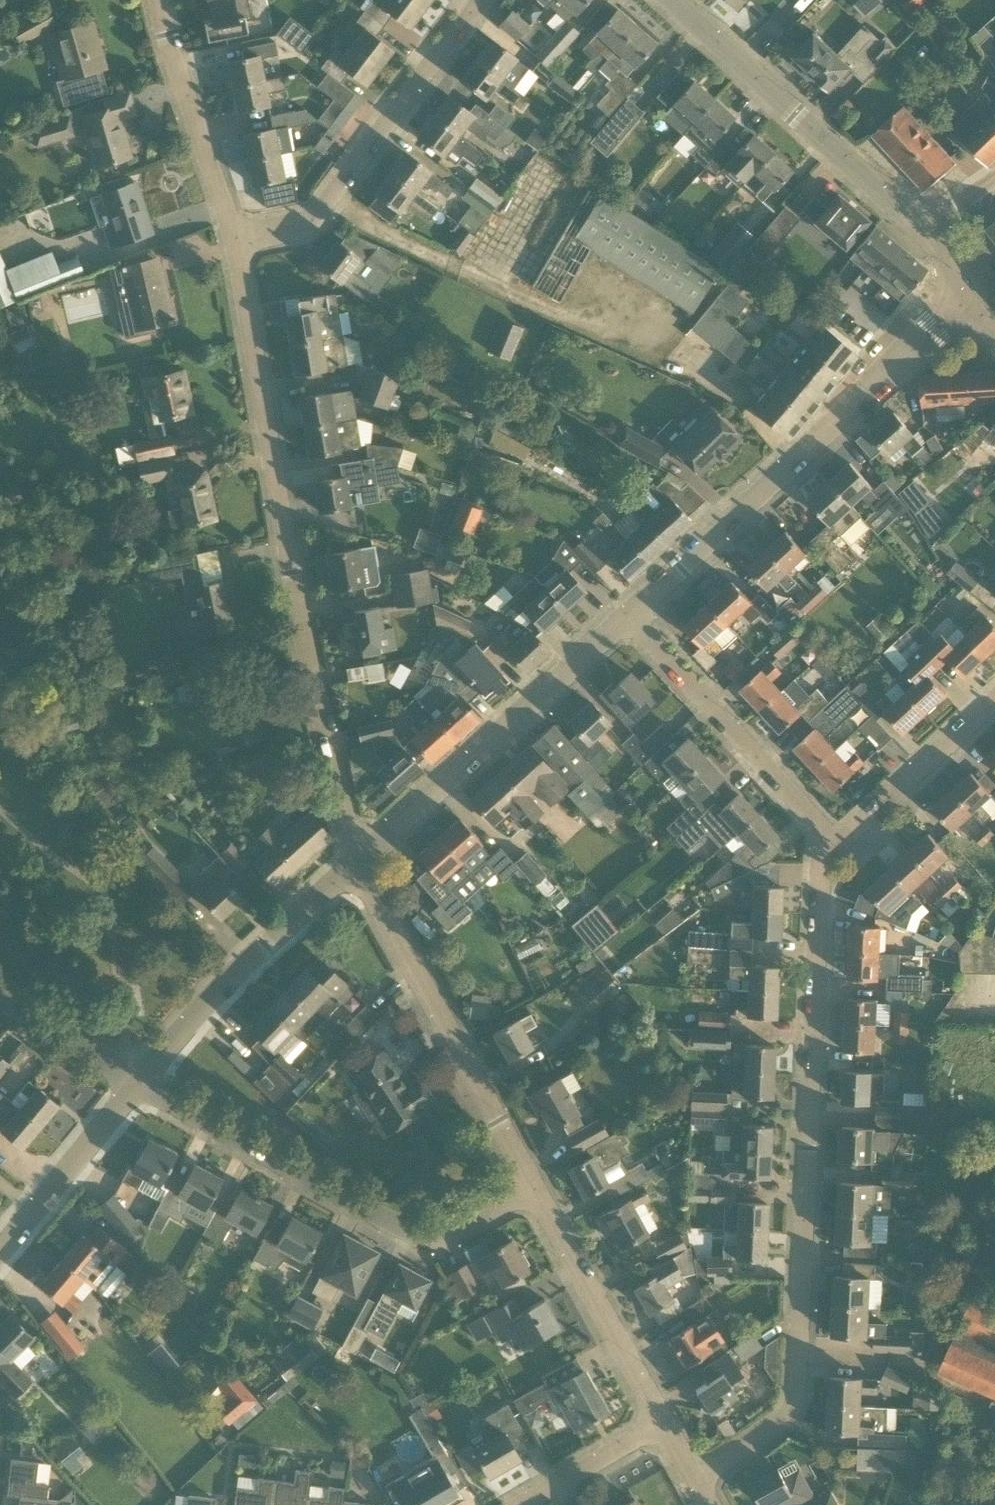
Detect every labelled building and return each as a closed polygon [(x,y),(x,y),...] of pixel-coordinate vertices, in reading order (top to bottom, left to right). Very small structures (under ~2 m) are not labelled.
[(248,0),(205,0),(206,1),(207,0),(210,13),(212,13),(213,18),(203,19),(207,41),(248,33),(244,17),(251,16),(248,0)] [(410,0),(371,0),(364,11),(384,26),(392,15),(409,28),(423,10),(410,0)] [(423,10),(431,0),(410,0),(423,10)] [(556,13),(566,21),(567,22),(587,0),(553,0),(548,6),(547,5),(546,7),(536,17),(545,25),(556,13)] [(864,16),(884,0),(851,0),(864,16)] [(930,0),(904,0),(916,13),(930,0)] [(593,74),(598,68),(606,59),(606,60),(636,26),(617,9),(614,13),(603,3),(585,22),(597,33),(588,42),(588,43),(582,50),(592,59),(585,67),(593,74)] [(14,46),(55,23),(47,9),(6,32),(14,46)] [(384,26),(364,11),(355,22),(362,27),(349,45),(379,67),(393,49),(376,36),(384,26)] [(517,41),(529,27),(512,11),(499,25),(517,41)] [(566,21),(534,56),(546,68),(579,32),(567,22),(566,21)] [(57,32),(47,35),(61,81),(70,78),(105,68),(92,22),(57,32)] [(298,22),(284,39),(302,52),(315,35),(298,22)] [(655,44),(636,26),(606,60),(606,59),(598,68),(610,80),(605,85),(610,90),(596,105),(608,116),(621,101),(636,85),(626,76),(655,44)] [(979,30),(978,31),(986,40),(992,34),(984,26),(979,30)] [(978,31),(972,36),(979,46),(986,40),(978,31)] [(851,48),(842,58),(815,33),(794,56),(795,57),(792,62),(802,72),(807,68),(818,78),(817,80),(829,91),(842,78),(846,81),(868,58),(878,68),(898,47),(885,35),(877,44),(871,39),(858,54),(851,48)] [(476,60),(513,88),(528,68),(515,58),(516,58),(491,39),(476,60)] [(263,80),(259,58),(277,54),(274,41),(260,44),(241,48),(243,58),(228,61),(233,86),(263,80)] [(379,67),(349,45),(342,54),(334,48),(320,68),(327,73),(340,83),(348,73),(366,86),(379,67)] [(964,60),(955,48),(944,55),(952,68),(964,60)] [(476,60),(460,80),(485,98),(492,89),(512,104),(521,94),(513,88),(476,60)] [(983,86),(992,100),(988,104),(994,109),(985,117),(994,127),(994,68),(993,66),(990,72),(983,86)] [(340,83),(327,73),(317,86),(333,98),(332,99),(344,108),(345,107),(353,112),(362,100),(340,83)] [(713,98),(693,81),(690,84),(677,73),(656,96),(670,108),(665,115),(685,132),(713,98)] [(555,74),(547,84),(572,104),(581,94),(555,74)] [(233,86),(238,111),(269,105),(266,94),(285,89),(282,76),(264,81),(263,80),(233,86)] [(83,106),(30,127),(36,147),(86,132),(96,166),(111,162),(131,156),(130,155),(128,156),(122,133),(124,132),(120,120),(138,115),(131,90),(101,99),(105,110),(97,112),(85,116),(83,106)] [(470,112),(448,96),(433,116),(457,135),(464,125),(484,140),(486,138),(499,148),(510,144),(517,135),(507,128),(488,113),(476,104),(470,112)] [(713,98),(685,132),(683,134),(696,146),(690,154),(704,167),(726,144),(718,136),(735,117),(713,98)] [(353,112),(345,107),(344,108),(332,99),(318,119),(318,121),(328,128),(335,120),(343,126),(353,112)] [(846,99),(832,115),(845,127),(860,112),(846,99)] [(627,100),(590,142),(605,155),(642,113),(627,100)] [(903,105),(886,121),(872,134),(926,192),(956,164),(943,149),(903,105)] [(960,123),(969,133),(962,141),(975,153),(986,165),(989,167),(994,161),(994,140),(991,136),(994,132),(994,127),(985,117),(977,106),(960,123)] [(248,160),(279,154),(292,151),(287,127),(318,121),(318,119),(304,109),(270,117),(273,129),(243,135),(248,160)] [(483,154),(457,135),(433,116),(417,136),(442,155),(449,160),(456,151),(475,165),(483,154)] [(343,126),(335,120),(328,128),(325,133),(333,139),(343,126)] [(333,139),(325,133),(314,147),(322,153),(333,139)] [(740,187),(754,172),(773,153),(753,135),(736,153),(726,144),(704,167),(715,178),(722,171),(740,187)] [(405,152),(390,172),(414,191),(421,182),(435,192),(436,190),(447,198),(453,189),(429,171),(430,171),(405,152)] [(754,172),(765,183),(754,195),(762,201),(772,190),(773,190),(778,185),(791,170),(773,153),(754,172)] [(283,177),(279,154),(248,160),(253,185),(261,183),(265,207),(297,201),(292,175),(283,177)] [(390,172),(374,193),(378,195),(369,206),(390,222),(406,202),(429,219),(437,208),(414,191),(390,172)] [(128,240),(147,234),(136,201),(140,199),(135,183),(125,186),(122,177),(100,184),(103,193),(102,193),(103,194),(112,224),(105,226),(111,246),(128,240)] [(495,207),(502,199),(502,198),(476,178),(469,188),(495,207)] [(713,301),(715,299),(722,291),(727,284),(734,275),(725,269),(725,270),(721,267),(719,270),(600,195),(588,187),(576,209),(562,233),(562,232),(549,253),(550,254),(542,269),(532,286),(558,302),(589,250),(692,312),(702,296),(703,294),(713,301)] [(469,188),(461,197),(471,205),(458,222),(474,234),(488,216),(495,207),(469,188)] [(814,222),(845,248),(868,220),(837,194),(826,207),(813,196),(801,211),(814,222)] [(783,208),(747,250),(761,261),(796,220),(783,208)] [(986,228),(994,240),(994,222),(986,228)] [(725,270),(725,269),(753,238),(738,225),(710,257),(721,267),(725,270)] [(876,227),(850,259),(879,284),(872,293),(890,308),(898,299),(899,300),(926,269),(876,227)] [(463,228),(448,247),(458,255),(473,235),(463,228)] [(337,241),(319,265),(335,278),(341,282),(340,282),(354,293),(362,299),(371,286),(368,284),(378,269),(386,275),(388,273),(398,260),(400,256),(378,246),(376,248),(367,261),(365,263),(337,241)] [(58,265),(52,251),(6,270),(0,255),(0,308),(17,300),(82,274),(74,258),(58,265)] [(155,259),(122,267),(127,289),(119,291),(115,296),(119,311),(123,313),(128,331),(140,328),(142,334),(157,331),(155,325),(168,322),(168,323),(175,322),(174,317),(173,318),(169,300),(164,301),(155,259)] [(746,261),(740,269),(749,276),(755,268),(746,261)] [(727,284),(733,289),(739,294),(743,289),(746,291),(754,282),(739,270),(734,275),(727,284)] [(844,294),(857,281),(849,273),(836,286),(844,294)] [(830,287),(825,294),(835,302),(840,295),(830,287)] [(287,316),(291,344),(342,337),(335,294),(325,295),(325,294),(311,296),(311,295),(298,297),(296,297),(296,299),(299,314),(287,316)] [(825,294),(820,300),(830,308),(835,302),(825,294)] [(713,301),(691,328),(744,371),(753,361),(761,352),(760,351),(759,351),(757,349),(731,327),(739,318),(715,299),(713,301)] [(820,300),(815,306),(825,315),(830,308),(820,300)] [(856,349),(860,345),(825,317),(821,321),(856,349)] [(509,359),(522,329),(501,320),(489,351),(509,359)] [(802,346),(839,376),(858,354),(821,324),(802,346)] [(26,329),(11,340),(18,351),(34,341),(26,329)] [(291,344),(295,373),(346,365),(356,363),(362,365),(358,341),(342,337),(291,344)] [(768,340),(759,351),(760,351),(761,352),(766,356),(767,355),(784,370),(820,400),(839,376),(802,346),(792,359),(768,340)] [(761,352),(753,361),(775,379),(767,389),(785,404),(784,405),(793,412),(796,409),(805,417),(820,400),(784,370),(767,355),(766,356),(761,352)] [(362,384),(402,398),(402,396),(394,393),(399,378),(362,365),(356,363),(359,382),(363,382),(362,384)] [(920,376),(922,407),(994,402),(994,371),(920,376)] [(143,376),(146,398),(141,399),(149,439),(132,442),(133,444),(116,448),(119,464),(173,452),(169,437),(163,438),(158,418),(189,415),(188,411),(190,411),(188,393),(181,394),(179,373),(180,373),(180,372),(143,376)] [(362,384),(357,398),(397,412),(402,398),(362,384)] [(767,389),(751,409),(788,439),(805,417),(796,409),(793,412),(784,405),(785,404),(767,389)] [(305,427),(356,418),(351,391),(328,394),(328,393),(300,398),(305,427)] [(521,403),(507,396),(493,425),(507,432),(521,403)] [(685,432),(670,446),(684,460),(698,475),(716,457),(719,460),(728,451),(741,438),(727,424),(710,407),(685,432)] [(871,433),(891,455),(895,461),(908,450),(922,468),(933,459),(924,447),(895,413),(871,433)] [(305,427),(310,456),(361,447),(356,418),(305,427)] [(990,430),(983,425),(963,442),(973,453),(986,438),(994,446),(994,424),(990,430)] [(625,426),(615,444),(626,450),(658,468),(668,450),(667,449),(650,440),(636,432),(625,426)] [(479,449),(482,438),(475,436),(467,458),(471,460),(470,464),(481,468),(483,464),(528,482),(534,468),(479,449)] [(943,449),(935,436),(927,440),(935,454),(943,449)] [(366,444),(368,458),(372,458),(373,461),(385,459),(385,462),(397,467),(397,466),(405,468),(406,464),(403,463),(405,454),(401,453),(402,449),(366,444)] [(368,458),(358,460),(338,463),(338,465),(341,464),(343,477),(315,482),(319,510),(319,511),(339,508),(349,506),(346,492),(377,487),(400,483),(397,467),(385,462),(385,459),(373,461),(372,458),(368,458)] [(168,460),(139,466),(142,482),(171,477),(168,460)] [(830,482),(862,517),(862,516),(851,505),(861,496),(876,513),(886,503),(900,518),(909,509),(896,495),(884,481),(875,490),(850,463),(830,482)] [(195,522),(214,518),(211,501),(206,502),(202,485),(206,484),(203,469),(184,473),(176,474),(183,509),(168,512),(171,527),(195,522)] [(695,508),(705,500),(689,485),(667,473),(665,477),(695,508)] [(636,503),(626,512),(639,526),(644,522),(667,547),(693,523),(687,516),(695,508),(665,477),(664,478),(655,486),(652,482),(632,499),(636,503)] [(915,480),(899,493),(917,515),(931,504),(933,502),(915,480)] [(830,482),(809,501),(830,523),(810,542),(839,574),(859,555),(841,535),(862,517),(830,482)] [(472,533),(481,511),(462,503),(453,526),(472,533)] [(648,564),(667,547),(644,522),(639,526),(626,512),(612,525),(648,564)] [(648,564),(612,525),(601,513),(592,521),(617,547),(607,555),(630,580),(648,564)] [(419,526),(411,545),(433,553),(441,534),(419,526)] [(767,550),(787,571),(806,553),(787,532),(767,550)] [(582,538),(571,548),(593,573),(604,563),(582,538)] [(332,589),(352,586),(364,584),(364,587),(377,585),(379,581),(376,564),(377,564),(374,546),(346,550),(345,541),(330,539),(330,540),(331,540),(329,550),(328,550),(328,553),(326,554),(332,589)] [(465,551),(440,542),(435,555),(461,564),(465,551)] [(767,550),(748,568),(762,583),(768,589),(777,580),(788,592),(798,583),(787,571),(767,550)] [(190,556),(161,560),(145,563),(148,580),(165,578),(182,575),(191,619),(184,621),(187,637),(233,627),(227,601),(231,600),(228,582),(203,587),(200,570),(192,572),(190,556)] [(545,567),(534,577),(543,588),(564,610),(567,608),(569,610),(576,603),(575,601),(586,590),(573,575),(569,571),(572,568),(562,556),(552,565),(550,562),(545,567)] [(960,583),(970,592),(979,582),(956,563),(948,573),(960,583)] [(393,591),(428,585),(425,570),(390,576),(393,591)] [(992,576),(984,587),(994,595),(994,578),(992,576)] [(512,596),(496,611),(512,620),(523,610),(528,616),(542,631),(554,620),(555,622),(563,615),(561,613),(564,610),(543,588),(534,577),(512,596)] [(708,604),(728,625),(741,613),(751,623),(760,615),(751,604),(752,603),(747,596),(733,582),(721,593),(720,593),(708,604)] [(503,584),(484,600),(492,610),(511,595),(503,584)] [(393,591),(397,607),(432,601),(439,600),(436,587),(429,588),(428,585),(393,591)] [(827,594),(819,585),(808,595),(816,603),(827,594)] [(816,603),(808,595),(798,604),(791,597),(777,610),(792,626),(805,614),(816,603)] [(437,624),(464,637),(471,621),(432,603),(437,624)] [(697,615),(684,626),(702,646),(693,655),(703,666),(707,672),(717,662),(713,658),(724,648),(737,635),(728,625),(708,604),(697,615)] [(344,628),(339,629),(343,650),(361,647),(362,655),(382,651),(397,649),(393,627),(383,629),(379,606),(362,609),(342,612),(344,628)] [(994,647),(994,624),(988,616),(987,617),(978,609),(968,618),(976,627),(966,637),(985,656),(994,647)] [(907,631),(924,651),(939,668),(948,660),(964,677),(985,656),(966,637),(956,647),(942,632),(936,638),(920,620),(907,631)] [(505,630),(491,643),(498,650),(512,665),(515,661),(525,672),(537,662),(538,663),(548,654),(546,653),(549,650),(536,636),(529,628),(528,629),(514,621),(505,630)] [(750,655),(769,649),(762,629),(744,635),(750,655)] [(792,630),(770,649),(780,660),(802,640),(792,630)] [(906,693),(925,713),(946,693),(931,676),(939,668),(924,651),(907,631),(893,644),(910,662),(904,667),(909,672),(908,673),(917,683),(906,693)] [(424,682),(427,683),(434,685),(459,693),(471,683),(483,697),(493,689),(496,693),(510,681),(475,642),(453,662),(443,651),(424,682)] [(735,681),(746,670),(735,658),(723,669),(735,681)] [(382,663),(366,665),(369,682),(385,680),(382,663)] [(399,687),(408,667),(400,663),(391,683),(399,687)] [(761,710),(781,692),(771,681),(780,673),(771,663),(762,672),(761,671),(741,689),(761,710)] [(620,719),(633,706),(648,693),(630,673),(613,688),(610,685),(612,684),(611,683),(598,695),(620,719)] [(427,683),(414,695),(415,697),(454,740),(455,740),(455,739),(466,729),(467,730),(475,724),(474,722),(477,720),(463,705),(456,697),(443,709),(428,691),(434,685),(427,683)] [(781,692),(761,710),(781,732),(796,719),(800,714),(803,710),(799,706),(805,700),(790,684),(781,692)] [(815,769),(835,750),(824,739),(863,703),(847,686),(837,695),(829,702),(817,713),(825,722),(816,730),(815,728),(795,747),(815,769)] [(805,700),(799,706),(803,710),(811,719),(817,713),(829,702),(817,689),(805,700)] [(903,733),(925,713),(906,693),(895,703),(886,694),(876,703),(885,712),(884,713),(903,733)] [(430,761),(454,740),(415,697),(402,708),(405,711),(421,729),(402,746),(417,763),(426,755),(430,760),(430,761)] [(588,760),(585,763),(592,772),(611,754),(603,746),(594,737),(609,723),(590,702),(568,722),(578,733),(570,740),(588,760)] [(860,727),(880,749),(893,737),(873,715),(860,727)] [(368,725),(357,727),(357,729),(360,743),(371,740),(379,738),(383,744),(392,736),(392,735),(388,721),(368,725)] [(641,742),(652,754),(661,746),(673,735),(662,723),(641,742)] [(592,772),(585,763),(566,739),(553,725),(532,744),(572,788),(567,793),(600,830),(621,810),(609,796),(610,795),(592,772)] [(641,742),(632,733),(621,745),(640,765),(642,763),(643,763),(652,754),(641,742)] [(388,761),(377,772),(394,791),(411,776),(412,778),(419,771),(418,770),(421,768),(417,763),(402,746),(392,736),(383,744),(386,746),(384,748),(384,749),(388,761)] [(705,758),(687,738),(669,754),(661,746),(652,754),(643,763),(661,783),(671,773),(679,782),(705,758)] [(847,739),(835,750),(815,769),(835,790),(855,772),(854,771),(864,762),(855,752),(857,750),(847,739)] [(499,773),(521,798),(525,795),(533,787),(548,804),(566,788),(529,746),(499,773)] [(987,759),(994,768),(994,751),(987,759)] [(679,782),(688,792),(679,800),(687,808),(666,828),(676,839),(695,821),(694,820),(714,802),(705,793),(723,777),(705,758),(679,782)] [(540,812),(525,795),(521,798),(499,773),(470,800),(483,814),(492,824),(509,810),(524,827),(540,812)] [(985,787),(972,773),(952,791),(983,824),(994,813),(994,797),(994,799),(990,795),(991,794),(985,787)] [(952,791),(933,809),(952,830),(961,822),(972,812),(952,791)] [(676,839),(687,851),(707,833),(721,848),(725,844),(728,841),(757,814),(738,794),(721,810),(714,802),(694,820),(695,821),(676,839)] [(308,814),(293,828),(281,839),(270,826),(257,838),(267,850),(254,862),(276,886),(330,838),(308,814)] [(710,888),(731,879),(754,868),(747,860),(756,852),(757,853),(776,835),(757,814),(728,841),(725,844),(735,854),(705,882),(706,884),(710,888)] [(524,885),(529,881),(514,863),(500,847),(491,855),(480,843),(481,842),(459,818),(438,838),(470,873),(485,860),(504,881),(513,873),(524,885)] [(986,826),(974,836),(983,846),(994,835),(986,826)] [(929,834),(908,853),(928,874),(949,855),(929,834)] [(450,891),(451,890),(470,873),(438,838),(418,856),(439,880),(439,879),(450,891)] [(526,853),(514,863),(529,881),(530,880),(535,885),(539,882),(545,889),(551,884),(545,877),(546,876),(526,853)] [(928,874),(908,853),(888,872),(908,893),(928,874)] [(233,870),(219,855),(199,873),(211,886),(200,897),(220,918),(241,898),(223,879),(233,870)] [(732,878),(732,889),(739,889),(739,898),(752,898),(752,900),(752,911),(780,912),(781,886),(758,885),(759,865),(754,868),(732,878)] [(163,880),(183,900),(194,890),(174,869),(163,880)] [(876,916),(907,928),(913,914),(920,906),(908,893),(888,872),(867,891),(880,905),(876,916)] [(951,896),(962,886),(954,877),(943,887),(951,896)] [(951,896),(943,887),(931,898),(940,907),(951,896)] [(470,911),(451,890),(450,891),(437,903),(439,905),(431,912),(448,931),(456,924),(468,913),(470,911)] [(598,904),(570,926),(593,954),(608,941),(593,922),(603,915),(599,910),(602,909),(598,904)] [(662,935),(671,927),(672,928),(681,920),(671,908),(653,924),(662,935)] [(688,948),(698,948),(728,950),(729,952),(750,952),(751,937),(779,938),(780,912),(752,911),(751,923),(730,922),(730,933),(689,930),(688,943),(688,948)] [(850,952),(879,953),(880,927),(852,925),(850,952)] [(974,933),(973,972),(986,973),(986,935),(975,932),(974,933)] [(974,933),(960,951),(961,972),(973,972),(974,933)] [(986,973),(994,973),(994,938),(986,935),(986,973)] [(688,948),(687,962),(729,965),(729,976),(749,978),(748,991),(776,992),(777,966),(750,965),(750,952),(729,952),(728,950),(698,948),(688,948)] [(887,990),(911,991),(923,992),(923,976),(900,975),(901,954),(899,954),(879,953),(850,952),(849,978),(878,979),(878,977),(887,978),(887,990)] [(306,969),(286,990),(320,1023),(340,1002),(352,989),(347,985),(318,957),(306,970),(306,969)] [(602,965),(579,986),(575,981),(568,987),(572,992),(590,1013),(620,986),(602,965)] [(268,1008),(291,1030),(302,1041),(320,1023),(286,990),(268,1008)] [(911,991),(887,990),(886,1002),(910,1003),(911,991)] [(775,1018),(776,992),(748,991),(748,1004),(735,1004),(735,1015),(747,1016),(747,1017),(775,1018)] [(468,1016),(482,1018),(485,996),(471,994),(468,1016)] [(847,1024),(876,1026),(877,999),(848,998),(847,1024)] [(366,1003),(335,1036),(345,1046),(377,1013),(366,1003)] [(269,1064),(290,1084),(300,1073),(280,1054),(274,1048),(291,1030),(268,1008),(249,1028),(259,1037),(251,1046),(270,1064),(269,1064)] [(698,1012),(677,1011),(676,1023),(697,1024),(697,1028),(728,1030),(729,1014),(698,1012)] [(908,1030),(909,1014),(897,1013),(896,1029),(908,1030)] [(509,1059),(526,1050),(532,1047),(524,1032),(536,1025),(530,1014),(517,1021),(517,1020),(494,1033),(509,1059)] [(875,1052),(876,1026),(847,1024),(846,1051),(875,1052)] [(688,1046),(727,1049),(728,1032),(701,1030),(689,1029),(688,1046)] [(908,1030),(896,1029),(895,1043),(907,1044),(908,1030)] [(345,1046),(335,1036),(320,1052),(330,1062),(345,1046)] [(745,1059),(744,1071),(772,1072),(774,1046),(746,1045),(746,1046),(733,1045),(732,1058),(745,1059)] [(385,1049),(348,1074),(359,1091),(364,1087),(381,1112),(374,1116),(385,1133),(396,1126),(421,1111),(420,1109),(434,1100),(420,1078),(403,1089),(398,1081),(400,1080),(382,1052),(385,1050),(385,1049)] [(9,1065),(0,1057),(0,1076),(9,1065)] [(261,1073),(282,1092),(290,1084),(269,1064),(261,1073)] [(771,1098),(772,1072),(744,1071),(744,1084),(731,1083),(730,1096),(771,1098)] [(870,1102),(870,1094),(884,1094),(885,1074),(845,1072),(843,1101),(870,1102)] [(282,1092),(261,1073),(253,1081),(274,1101),(282,1092)] [(12,1102),(20,1109),(18,1111),(39,1127),(58,1104),(38,1087),(37,1088),(28,1080),(19,1091),(20,1092),(12,1102)] [(576,1152),(594,1142),(613,1131),(605,1117),(598,1121),(582,1130),(575,1116),(577,1115),(558,1080),(529,1095),(537,1111),(541,1109),(552,1128),(561,1123),(569,1137),(568,1138),(576,1152)] [(691,1091),(690,1108),(725,1110),(726,1093),(691,1091)] [(39,1127),(18,1111),(20,1109),(12,1102),(4,1095),(0,1100),(0,1129),(2,1130),(1,1130),(22,1147),(39,1127)] [(877,1101),(876,1115),(894,1116),(927,1118),(928,1105),(900,1104),(900,1102),(877,1101)] [(690,1108),(690,1109),(690,1123),(702,1124),(723,1125),(722,1135),(729,1135),(728,1151),(769,1153),(770,1126),(745,1125),(746,1110),(725,1110),(690,1108)] [(894,1116),(893,1133),(893,1134),(904,1134),(927,1135),(927,1118),(894,1116)] [(893,1133),(888,1133),(874,1132),(874,1128),(842,1127),(841,1159),(872,1160),(872,1169),(893,1170),(894,1154),(904,1134),(893,1134),(893,1133)] [(587,1160),(569,1169),(584,1196),(602,1187),(609,1199),(626,1190),(648,1178),(657,1174),(666,1169),(660,1158),(651,1163),(642,1167),(640,1163),(628,1170),(621,1156),(627,1153),(623,1144),(627,1142),(621,1130),(586,1148),(591,1158),(587,1160)] [(160,1201),(171,1182),(170,1182),(175,1172),(169,1169),(171,1164),(170,1164),(175,1154),(174,1153),(173,1155),(160,1148),(161,1146),(149,1139),(133,1169),(129,1166),(121,1180),(160,1201)] [(728,1151),(723,1150),(722,1175),(740,1176),(740,1177),(768,1178),(769,1153),(728,1151)] [(160,1201),(155,1212),(147,1226),(159,1233),(170,1214),(181,1220),(191,1201),(205,1208),(213,1193),(214,1194),(216,1190),(215,1189),(221,1179),(194,1164),(181,1188),(171,1182),(160,1201)] [(873,1214),(889,1215),(891,1186),(913,1187),(914,1172),(884,1171),(884,1185),(859,1184),(839,1183),(839,1211),(838,1211),(838,1212),(873,1214)] [(688,1187),(688,1189),(733,1191),(733,1176),(688,1174),(688,1187)] [(615,1208),(596,1219),(597,1220),(605,1235),(612,1230),(621,1247),(639,1238),(646,1234),(645,1232),(656,1226),(643,1202),(648,1199),(641,1187),(630,1193),(612,1203),(615,1208)] [(255,1232),(260,1223),(270,1205),(258,1199),(259,1197),(255,1195),(254,1197),(239,1188),(227,1210),(217,1204),(201,1233),(221,1243),(233,1220),(255,1232)] [(688,1189),(687,1201),(710,1202),(710,1203),(724,1204),(734,1204),(734,1202),(735,1191),(733,1191),(688,1189)] [(112,1223),(122,1235),(135,1251),(148,1223),(137,1218),(134,1221),(126,1211),(113,1196),(99,1207),(112,1223)] [(738,1230),(765,1232),(766,1204),(734,1202),(734,1204),(724,1204),(723,1230),(738,1230)] [(838,1212),(838,1213),(837,1241),(845,1242),(844,1255),(876,1257),(877,1242),(872,1242),(873,1214),(838,1212)] [(269,1229),(253,1259),(274,1270),(283,1261),(299,1270),(311,1248),(312,1249),(314,1245),(313,1244),(319,1233),(300,1222),(290,1216),(290,1217),(291,1218),(281,1236),(269,1229)] [(907,1220),(906,1233),(917,1233),(917,1221),(907,1220)] [(64,1258),(83,1278),(95,1288),(115,1264),(127,1274),(134,1273),(137,1269),(136,1264),(130,1259),(132,1257),(126,1252),(127,1251),(101,1229),(91,1241),(83,1235),(64,1258)] [(738,1230),(737,1245),(723,1244),(722,1258),(706,1258),(694,1258),(696,1274),(706,1274),(730,1274),(730,1258),(744,1259),(764,1259),(765,1232),(738,1230)] [(660,1260),(689,1243),(684,1231),(680,1234),(679,1234),(654,1249),(660,1260)] [(321,1277),(314,1291),(330,1299),(337,1286),(355,1296),(364,1280),(378,1253),(355,1241),(355,1242),(349,1239),(350,1238),(344,1234),(321,1277)] [(497,1298),(524,1283),(519,1275),(528,1270),(512,1240),(470,1263),(478,1276),(492,1268),(501,1284),(492,1289),(497,1298)] [(654,1277),(635,1288),(642,1300),(639,1302),(645,1313),(648,1311),(650,1313),(653,1311),(661,1324),(679,1312),(672,1299),(664,1287),(676,1280),(683,1275),(695,1273),(690,1246),(661,1263),(649,1270),(654,1277)] [(71,1292),(83,1278),(64,1258),(40,1286),(61,1304),(62,1303),(73,1311),(81,1301),(71,1292)] [(834,1306),(869,1307),(870,1279),(875,1279),(875,1264),(844,1263),(843,1277),(835,1276),(834,1306)] [(384,1292),(369,1320),(365,1329),(382,1337),(386,1329),(395,1311),(412,1321),(418,1311),(415,1309),(430,1281),(399,1264),(384,1292)] [(453,1303),(464,1297),(478,1290),(475,1283),(465,1266),(451,1274),(455,1282),(444,1288),(453,1303)] [(994,1397),(994,1301),(975,1292),(939,1371),(994,1397)] [(323,1309),(297,1295),(286,1316),(312,1330),(323,1309)] [(683,1309),(693,1324),(669,1339),(687,1366),(710,1351),(713,1355),(726,1346),(712,1324),(719,1319),(704,1296),(683,1309)] [(486,1314),(466,1324),(476,1340),(494,1329),(501,1341),(509,1337),(517,1350),(529,1344),(542,1337),(560,1327),(544,1299),(519,1312),(512,1299),(502,1305),(486,1313),(486,1314)] [(868,1324),(869,1307),(834,1306),(833,1333),(832,1333),(832,1335),(875,1337),(875,1351),(922,1353),(923,1334),(912,1334),(912,1338),(886,1337),(886,1325),(868,1324)] [(50,1333),(63,1322),(55,1312),(42,1323),(50,1333)] [(33,1338),(10,1315),(0,1325),(0,1382),(14,1397),(31,1380),(20,1369),(35,1354),(26,1345),(33,1338)] [(83,1347),(63,1322),(50,1333),(70,1357),(83,1347)] [(341,1346),(355,1353),(366,1332),(353,1324),(341,1346)] [(753,1333),(736,1344),(727,1351),(727,1352),(701,1369),(708,1381),(695,1389),(702,1399),(701,1400),(702,1402),(701,1410),(708,1412),(710,1414),(713,1413),(720,1414),(722,1407),(724,1405),(723,1404),(737,1395),(729,1383),(742,1374),(735,1364),(761,1347),(753,1333)] [(308,1344),(318,1357),(329,1348),(317,1337),(308,1344)] [(277,1352),(281,1357),(273,1364),(287,1381),(292,1377),(294,1375),(295,1374),(318,1357),(308,1344),(304,1339),(296,1346),(292,1341),(277,1352)] [(168,1341),(152,1351),(167,1374),(182,1365),(168,1341)] [(765,1344),(764,1364),(776,1365),(777,1345),(765,1344)] [(913,1378),(888,1367),(882,1381),(908,1392),(913,1378)] [(559,1400),(565,1411),(575,1429),(592,1419),(593,1421),(598,1418),(597,1416),(606,1411),(594,1389),(591,1391),(582,1373),(584,1372),(583,1370),(548,1390),(544,1382),(513,1400),(521,1414),(551,1398),(554,1403),(559,1400)] [(228,1424),(257,1400),(233,1371),(217,1385),(227,1398),(215,1408),(228,1424)] [(829,1404),(862,1406),(862,1393),(877,1393),(877,1380),(862,1379),(863,1379),(831,1377),(829,1404)] [(914,1398),(914,1408),(922,1409),(922,1411),(929,1410),(937,1410),(942,1410),(942,1399),(942,1392),(923,1391),(924,1386),(915,1385),(914,1396),(914,1398)] [(409,1399),(414,1409),(416,1411),(429,1404),(422,1392),(409,1399)] [(826,1406),(825,1416),(829,1417),(828,1431),(848,1432),(860,1433),(859,1447),(906,1449),(907,1431),(890,1430),(890,1428),(889,1427),(889,1407),(862,1406),(829,1404),(829,1405),(826,1406)] [(473,1449),(471,1444),(456,1453),(469,1474),(483,1465),(489,1476),(517,1458),(518,1459),(519,1458),(506,1437),(521,1428),(511,1411),(507,1405),(482,1419),(486,1441),(473,1449)] [(51,1449),(73,1475),(83,1466),(77,1459),(84,1453),(69,1434),(51,1449)] [(21,1442),(19,1454),(31,1456),(33,1444),(21,1442)] [(858,1448),(857,1471),(893,1472),(901,1450),(858,1448)] [(902,1450),(900,1461),(915,1463),(917,1451),(902,1450)] [(390,1485),(397,1495),(402,1504),(437,1504),(435,1502),(452,1492),(454,1496),(456,1494),(446,1477),(445,1476),(457,1468),(447,1451),(435,1459),(390,1485)] [(351,1452),(349,1469),(367,1466),(351,1452)] [(7,1495),(60,1501),(47,1500),(49,1484),(36,1483),(38,1462),(11,1459),(7,1495)] [(777,1504),(798,1504),(815,1495),(800,1468),(783,1477),(779,1469),(752,1484),(763,1504),(770,1504),(775,1502),(777,1504)] [(311,1472),(296,1470),(294,1483),(274,1480),(271,1504),(306,1504),(311,1472)] [(344,1488),(329,1487),(327,1499),(309,1497),(312,1472),(311,1472),(306,1504),(342,1504),(344,1488)] [(986,1476),(979,1503),(987,1504),(994,1504),(994,1479),(986,1476)] [(274,1480),(258,1479),(256,1490),(236,1488),(234,1504),(271,1504),(274,1480)] [(59,1492),(58,1500),(71,1501),(72,1489),(66,1488),(59,1492)] [(344,1488),(342,1504),(373,1504),(343,1501),(345,1488),(344,1488)] [(840,1504),(832,1492),(809,1504),(838,1504),(840,1504)] [(60,1501),(7,1495),(19,1497),(18,1504),(59,1504),(60,1501)] [(214,1499),(188,1495),(187,1504),(214,1504),(214,1499)]
